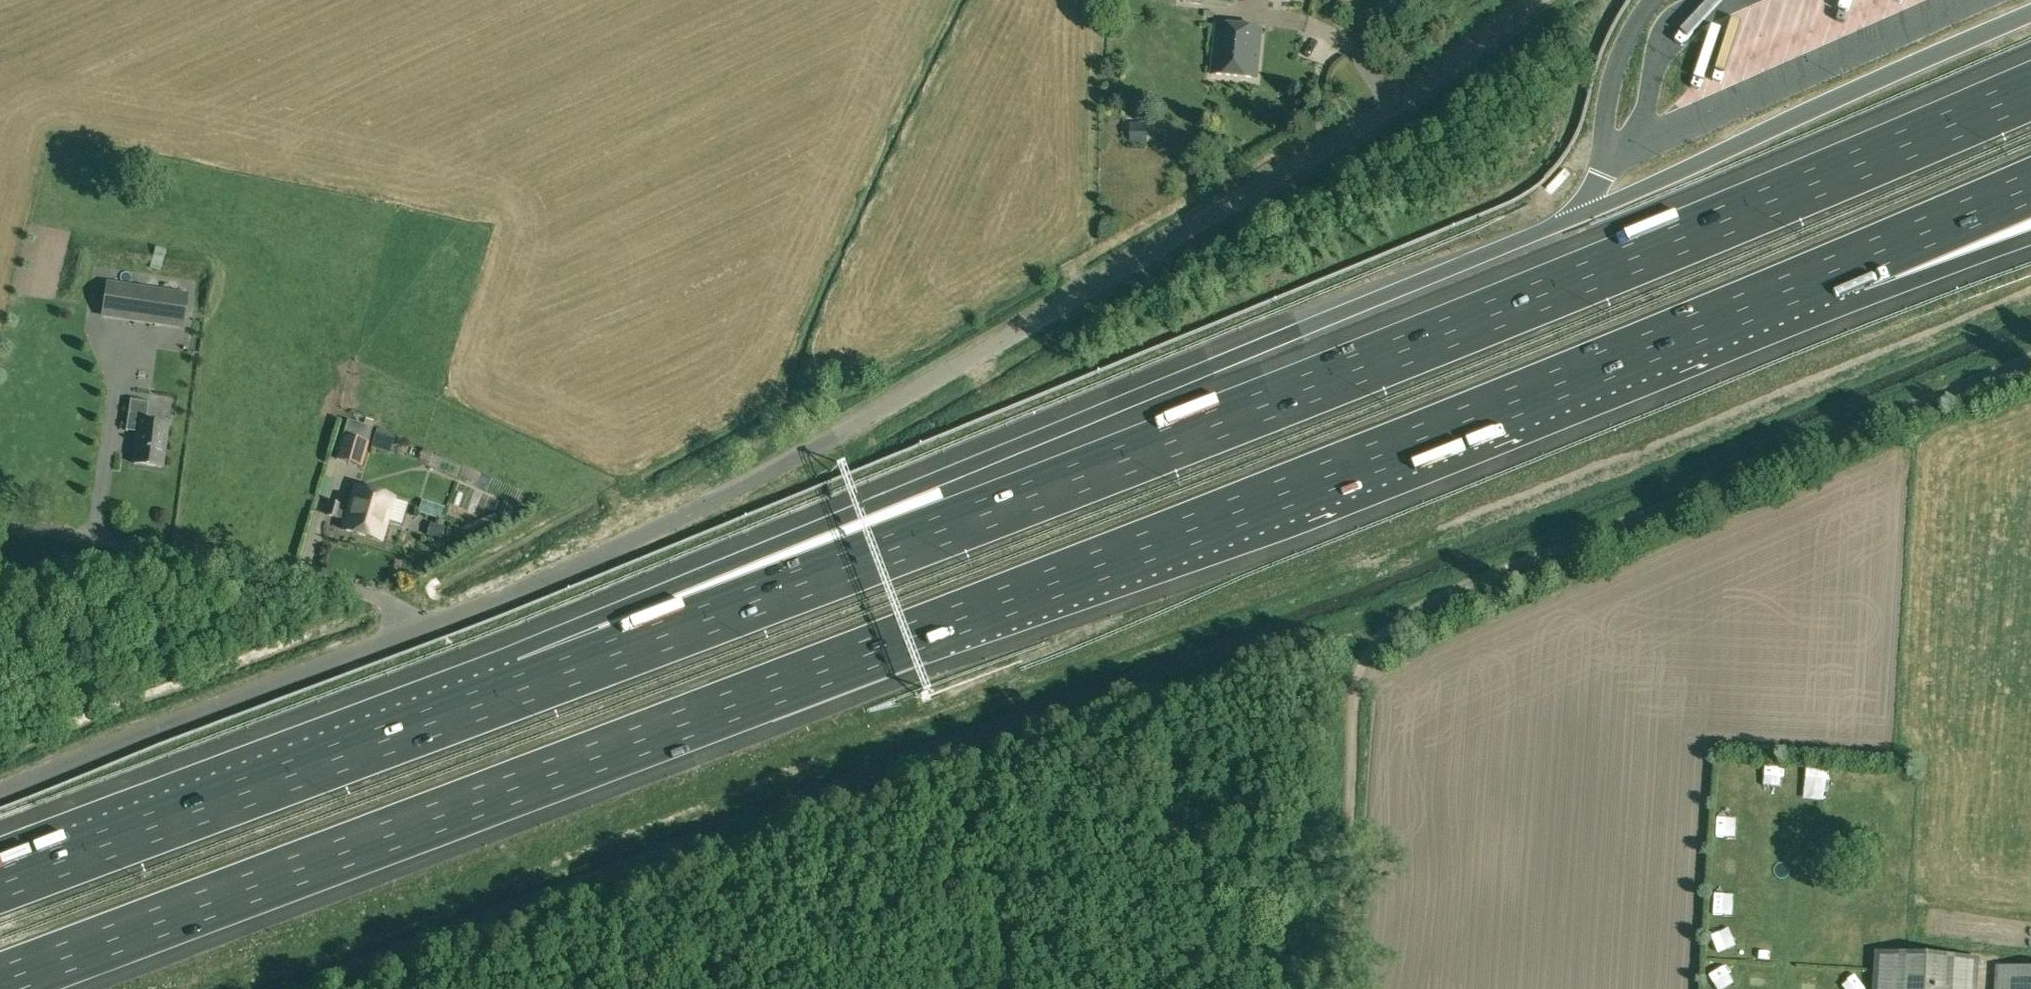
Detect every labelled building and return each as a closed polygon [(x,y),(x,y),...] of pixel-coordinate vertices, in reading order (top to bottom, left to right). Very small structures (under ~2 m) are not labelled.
[(1695,0),(1679,0),(1670,11),(1678,19),(1695,0)] [(1257,78),(1262,29),(1216,25),(1212,74),(1257,78)] [(1147,121),(1131,121),(1131,137),(1146,138),(1147,121)] [(107,284),(103,315),(182,327),(186,295),(107,284)] [(168,425),(146,422),(148,403),(130,401),(126,431),(138,432),(134,464),(162,468),(168,425)] [(345,435),(367,441),(371,428),(349,421),(345,435)] [(394,435),(377,430),(372,447),(389,452),(394,435)] [(370,442),(367,441),(345,435),(342,434),(335,460),(362,468),(370,442)] [(429,463),(433,453),(422,449),(418,459),(429,463)] [(355,486),(349,507),(331,502),(327,514),(346,520),(343,530),(381,542),(394,497),(355,486)] [(440,539),(444,527),(430,523),(426,535),(440,539)] [(1773,793),(1785,794),(1786,765),(1774,765),(1773,793)] [(1833,767),(1811,767),(1811,788),(1833,788),(1833,767)] [(1723,836),(1744,836),(1744,826),(1723,825),(1723,836)] [(1724,858),(1724,876),(1733,877),(1733,858),(1724,858)] [(1742,914),(1742,899),(1721,898),(1721,913),(1742,914)] [(1722,939),(1722,954),(1746,954),(1746,939),(1722,939)] [(1873,988),(1976,988),(1978,957),(1876,951),(1873,988)] [(1719,988),(1741,988),(1742,988),(1734,967),(1713,974),(1719,988)] [(1996,970),(1994,988),(2030,988),(2030,973),(1996,970)] [(1864,976),(1844,977),(1845,988),(1865,988),(1864,976)]
